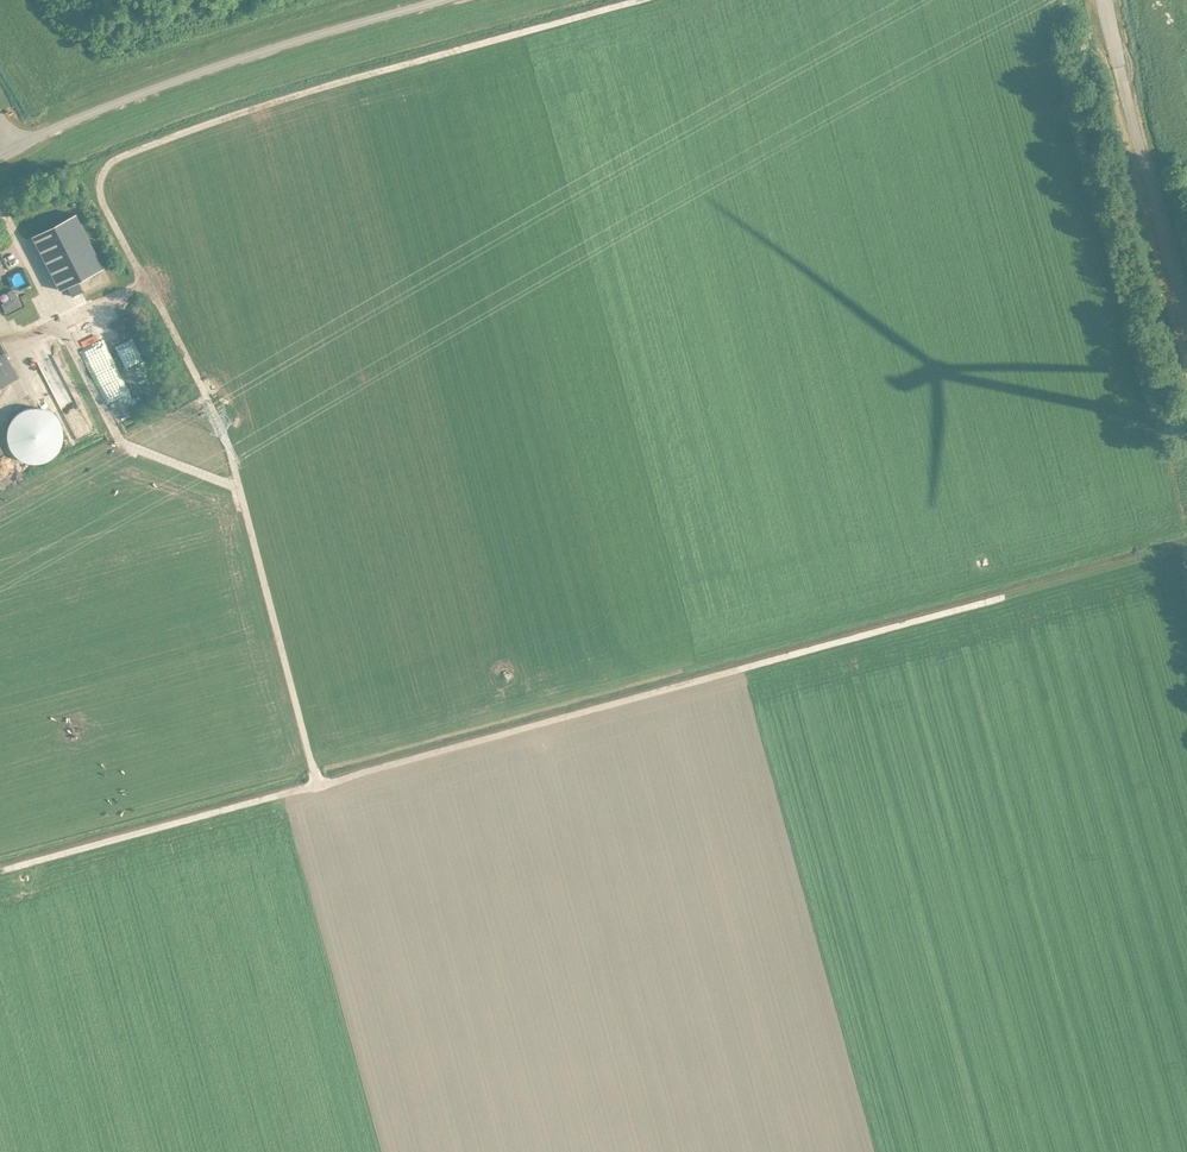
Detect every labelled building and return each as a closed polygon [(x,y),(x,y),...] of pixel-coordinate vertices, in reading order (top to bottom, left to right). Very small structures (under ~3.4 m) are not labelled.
[(100,267),(72,212),(29,234),(56,289),(100,267)] [(13,306),(18,304),(10,287),(5,290),(8,297),(13,306)] [(116,330),(104,335),(124,381),(137,376),(116,330)] [(14,377),(0,349),(0,384),(14,377)] [(66,404),(58,407),(62,416),(70,412),(66,404)] [(53,415),(49,411),(44,408),(39,406),(34,405),(28,405),(23,407),(18,409),(14,412),(10,416),(7,420),(5,425),(4,431),(4,436),(5,442),(7,447),(10,451),(14,455),(19,458),(24,460),(29,461),(35,461),(40,459),(45,457),(50,454),(53,450),(56,446),(58,441),(59,435),(59,430),(58,425),(56,420),(53,415)]
